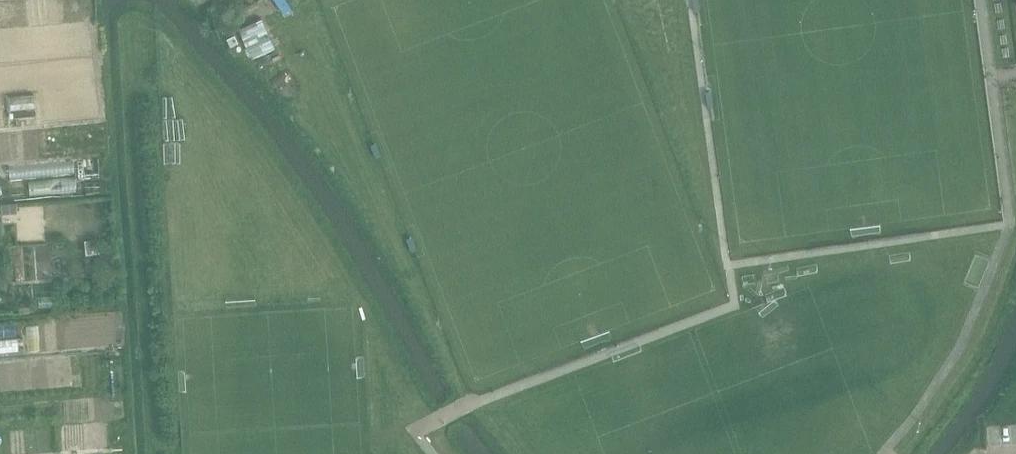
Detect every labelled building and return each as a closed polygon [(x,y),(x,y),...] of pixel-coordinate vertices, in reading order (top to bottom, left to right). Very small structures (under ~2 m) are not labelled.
[(255,47),(280,39),(268,0),(254,0),(255,2),(220,13),(227,37),(250,30),(255,47)] [(16,86),(17,101),(43,100),(42,85),(16,86)] [(16,201),(0,203),(1,212),(16,211),(16,201)] [(96,239),(85,240),(86,253),(97,253),(96,239)]
